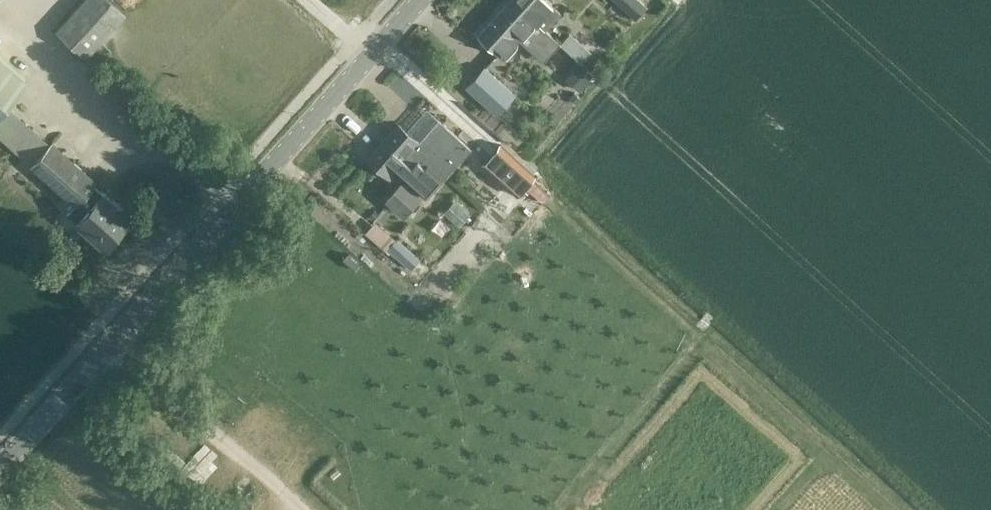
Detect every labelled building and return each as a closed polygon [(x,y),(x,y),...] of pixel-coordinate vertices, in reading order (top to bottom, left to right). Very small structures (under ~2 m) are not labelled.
[(57,28),(85,56),(127,12),(113,0),(84,0),(57,28)] [(542,29),(509,0),(493,18),(516,39),(534,54),(550,36),(542,29)] [(509,0),(542,29),(558,11),(545,0),(509,0)] [(648,4),(644,0),(614,0),(635,19),(648,4)] [(516,39),(493,18),(477,36),(500,57),(516,39)] [(562,41),(582,60),(590,51),(570,33),(562,41)] [(50,143),(6,104),(28,78),(0,53),(0,123),(38,157),(30,165),(74,204),(66,213),(104,247),(132,215),(103,190),(101,192),(92,184),(95,181),(51,142),(50,143)] [(578,89),(592,73),(579,61),(564,78),(578,89)] [(497,114),(517,92),(485,63),(465,85),(497,114)] [(574,103),(580,97),(573,90),(567,96),(574,103)] [(398,125),(369,158),(367,159),(390,180),(396,173),(426,200),(471,150),(438,120),(422,138),(424,140),(420,145),(398,125)] [(500,144),(483,163),(517,194),(534,174),(500,144)] [(404,213),(418,198),(399,182),(386,197),(404,213)] [(571,209),(582,197),(574,190),(563,202),(571,209)] [(444,214),(459,228),(470,216),(454,202),(444,214)] [(374,219),(379,213),(374,209),(369,215),(374,219)] [(365,231),(384,248),(394,237),(375,220),(365,231)] [(419,258),(395,237),(386,248),(410,269),(419,258)]
